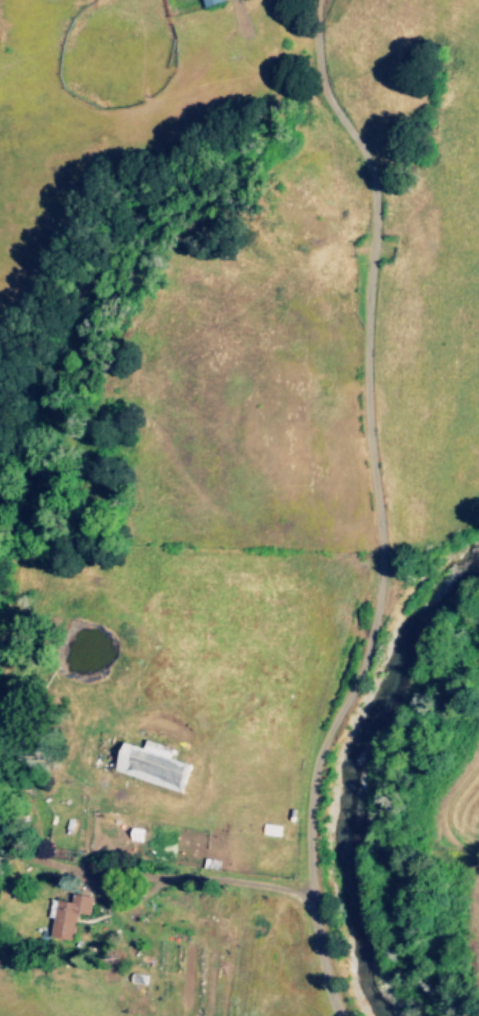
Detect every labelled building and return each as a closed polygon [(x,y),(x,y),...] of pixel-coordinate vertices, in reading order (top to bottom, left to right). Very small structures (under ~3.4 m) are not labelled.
[(79,942),(83,915),(93,916),(96,899),(76,896),(75,901),(60,899),(54,938),(79,942)]
